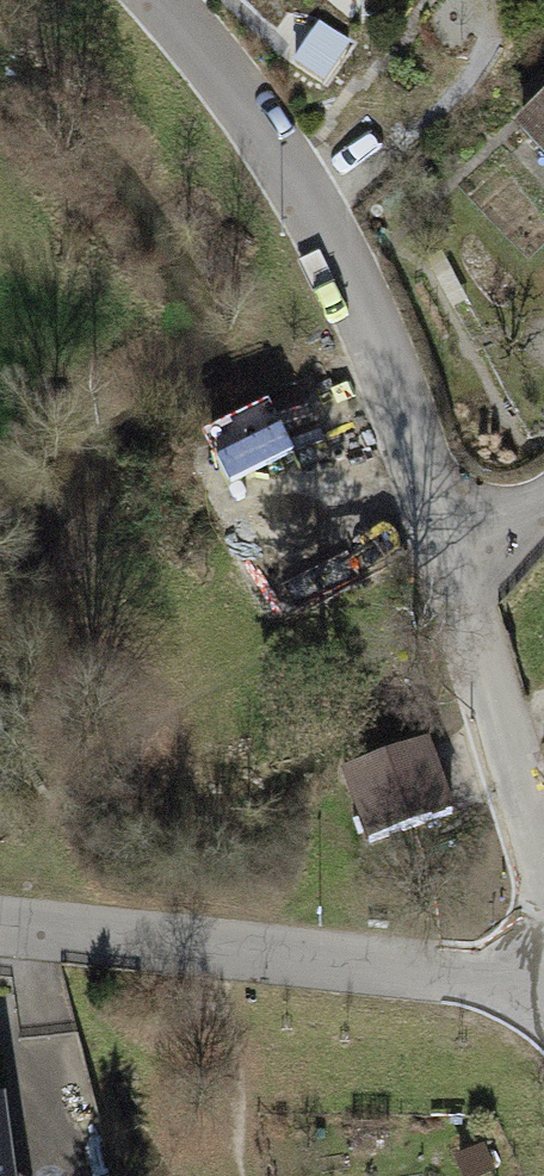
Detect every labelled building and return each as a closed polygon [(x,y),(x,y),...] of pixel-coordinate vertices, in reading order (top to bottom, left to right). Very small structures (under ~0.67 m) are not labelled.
[(515,122),(543,153),(543,96),(515,122)] [(428,749),(347,778),(370,842),(450,813),(428,749)] [(0,1091),(0,1175),(12,1175),(0,1091)]
